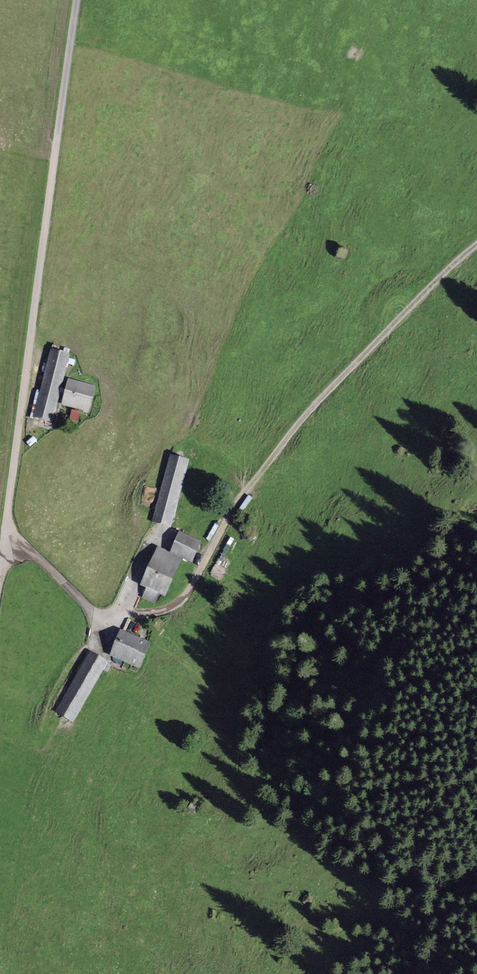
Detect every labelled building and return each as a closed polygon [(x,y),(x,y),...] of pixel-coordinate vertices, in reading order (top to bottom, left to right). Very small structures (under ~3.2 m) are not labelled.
[(70,357),(52,352),(35,418),(52,423),(70,357)] [(94,389),(69,381),(62,404),(87,411),(94,389)] [(189,462),(172,457),(154,521),(171,526),(189,462)] [(200,543),(181,534),(172,553),(191,562),(200,543)] [(180,563),(159,554),(144,587),(165,596),(180,563)] [(148,646),(122,633),(111,655),(137,667),(148,646)] [(107,664),(92,655),(57,713),(73,722),(107,664)]
